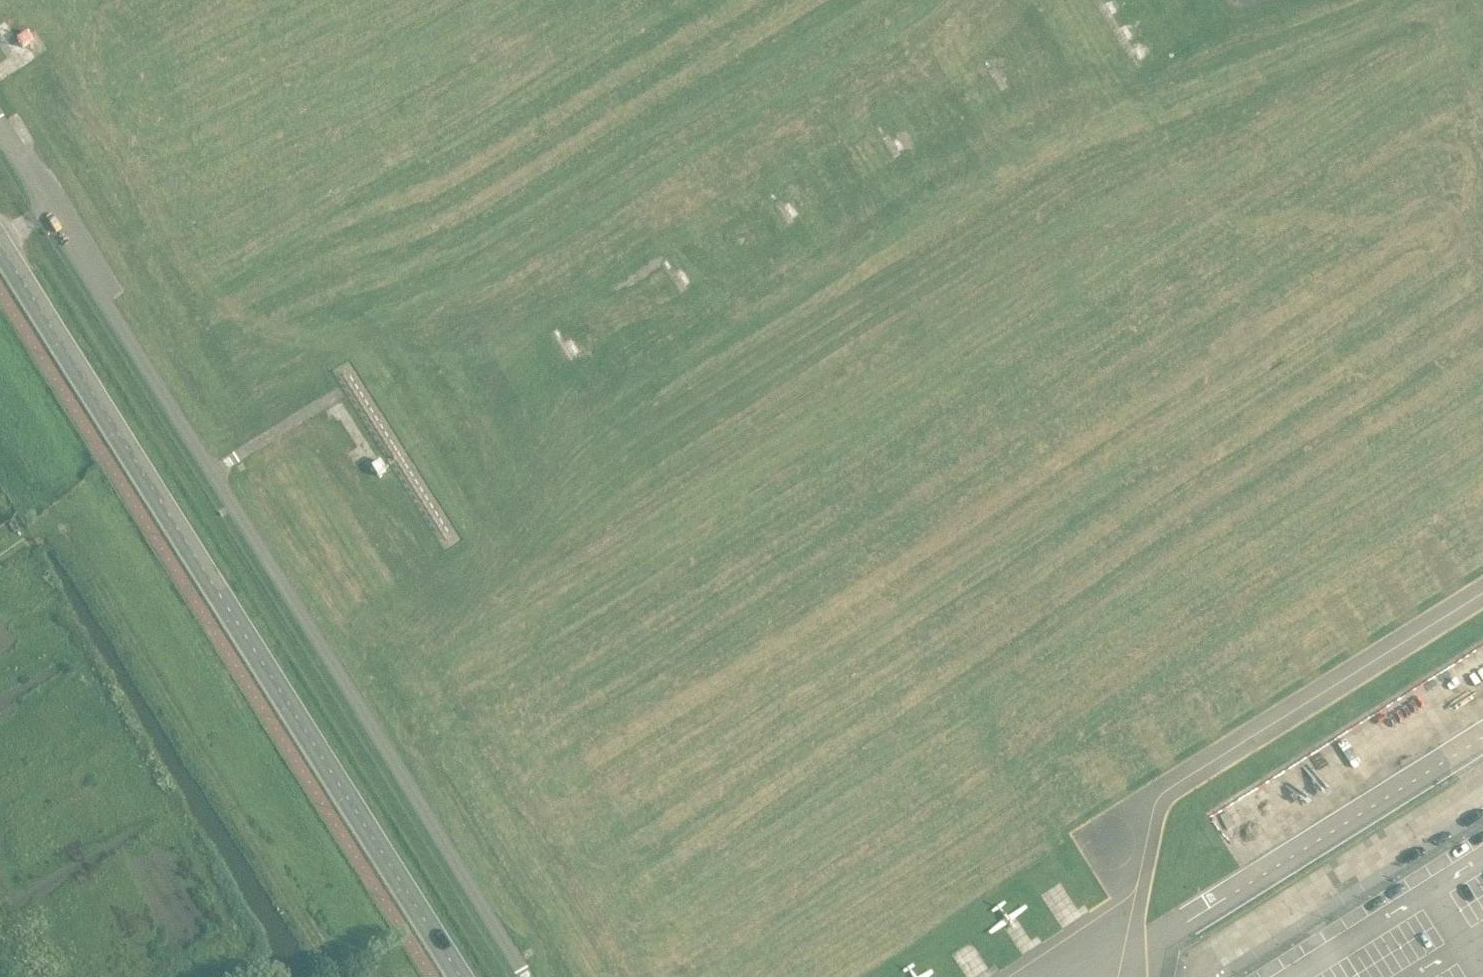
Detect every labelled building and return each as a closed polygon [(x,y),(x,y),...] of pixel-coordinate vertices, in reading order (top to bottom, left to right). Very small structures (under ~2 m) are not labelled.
[(22,48),(33,41),(27,32),(17,39),(22,48)] [(380,461),(371,466),(378,476),(386,471),(380,461)]
